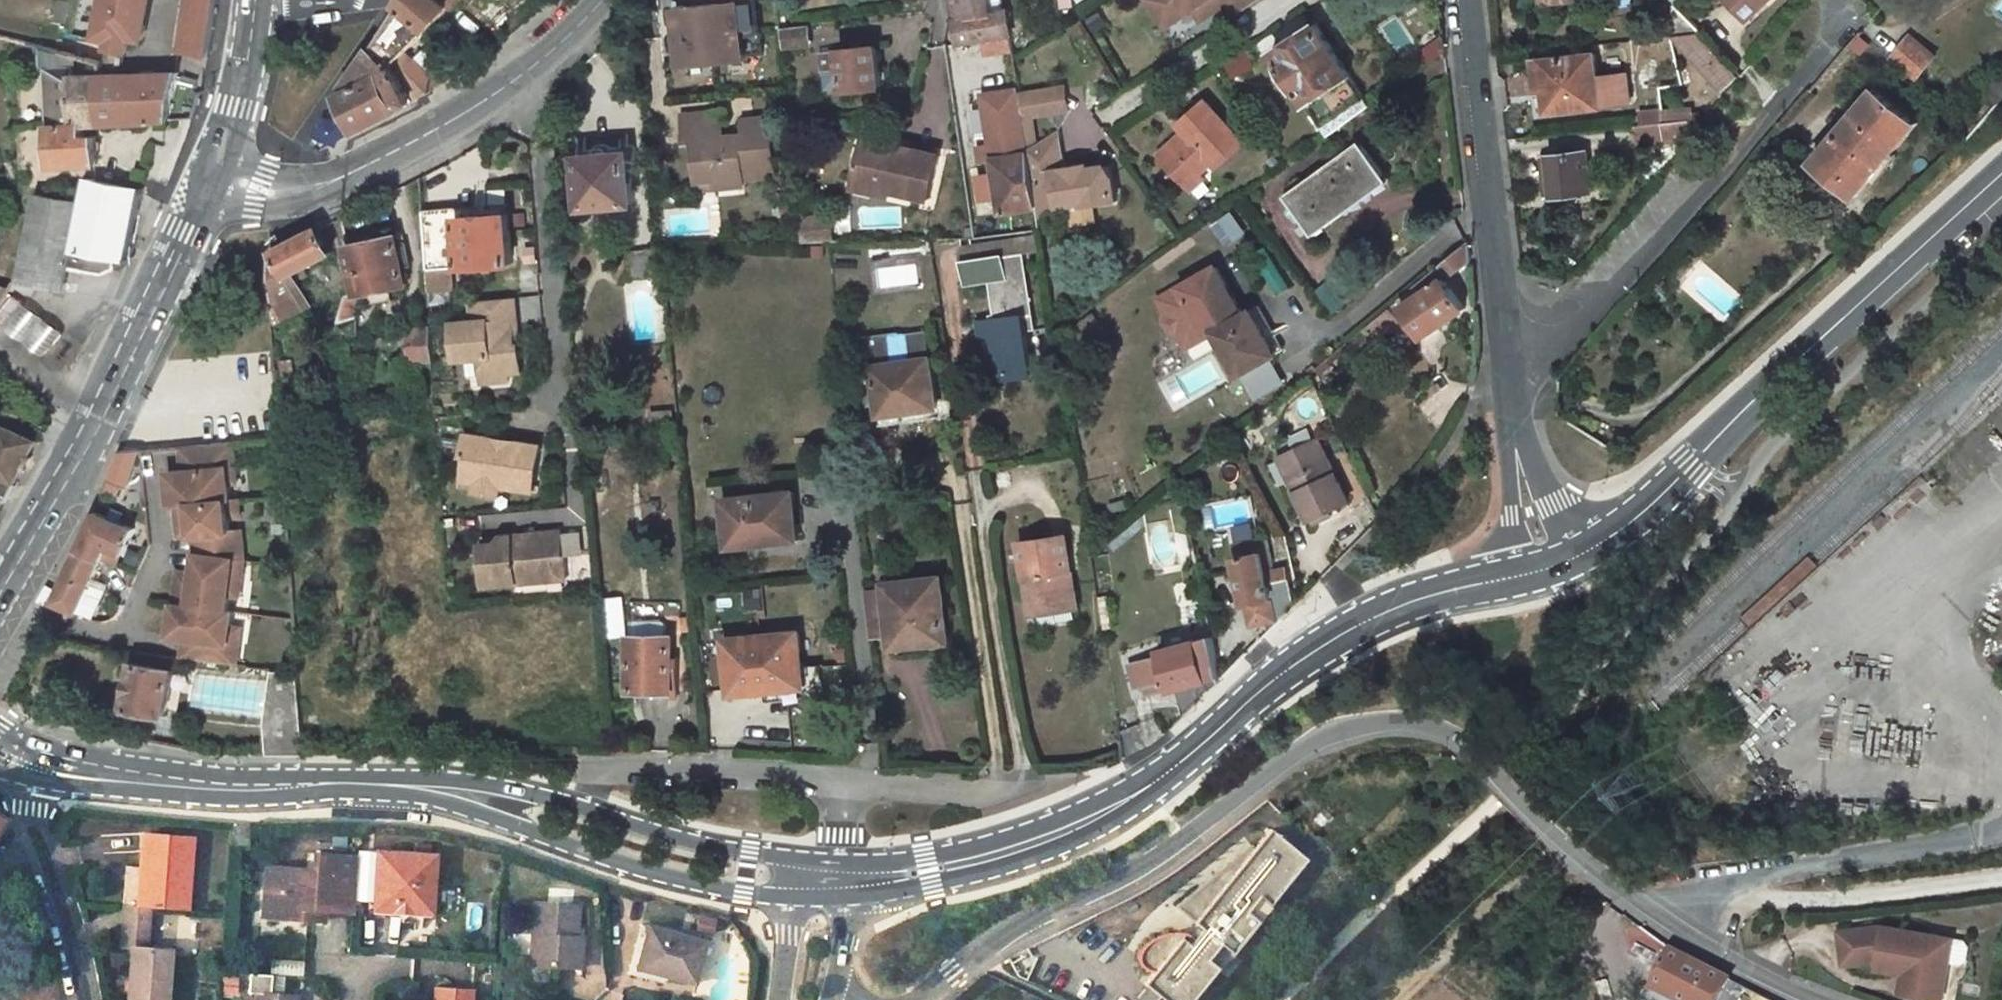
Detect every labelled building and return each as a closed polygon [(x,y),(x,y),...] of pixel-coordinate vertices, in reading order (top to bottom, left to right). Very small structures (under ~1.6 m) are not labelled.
[(181,75),(202,79),(205,72),(217,0),(196,0),(181,75)] [(374,49),(393,65),(395,64),(423,37),(455,0),(404,0),(397,12),(379,41),(374,49)] [(694,5),(679,6),(685,65),(745,59),(746,71),(764,69),(760,32),(754,33),(753,0),(694,0),(694,5)] [(955,8),(959,43),(965,42),(1014,36),(1009,12),(992,14),(990,0),(953,0),(955,8)] [(1167,25),(1176,19),(1163,0),(1150,0),(1167,25)] [(1176,19),(1195,7),(1202,19),(1225,4),(1233,17),(1259,0),(1163,0),(1176,19)] [(1749,18),(1769,0),(1732,0),(1749,18)] [(90,33),(38,20),(32,46),(48,50),(85,60),(100,64),(99,37),(135,36),(135,25),(93,22),(90,33)] [(808,25),(781,29),(783,49),(809,46),(808,25)] [(1316,25),(1273,54),(1327,138),(1368,108),(1316,25)] [(1675,42),(1722,94),(1739,78),(1698,35),(1671,38),(1675,42)] [(135,36),(99,37),(100,64),(100,76),(136,74),(135,36)] [(1014,36),(965,42),(966,54),(1015,47),(1014,36)] [(1910,36),(1892,58),(1918,79),(1936,57),(1910,36)] [(879,45),(844,49),(843,53),(833,55),(836,89),(846,88),(847,91),(882,87),(879,45)] [(374,49),(351,81),(355,88),(345,95),(360,129),(412,99),(393,65),(374,49)] [(54,124),(92,123),(102,123),(100,76),(87,75),(85,60),(48,50),(54,124)] [(1592,59),(1540,64),(1544,115),(1597,110),(1627,107),(1624,77),(1594,80),(1592,59)] [(136,74),(100,76),(102,123),(168,119),(176,75),(136,74)] [(1876,89),(1814,162),(1856,196),(1917,122),(1876,89)] [(1187,133),(1160,155),(1185,186),(1200,174),(1212,164),(1216,169),(1245,145),(1208,103),(1181,126),(1187,133)] [(315,127),(331,147),(351,132),(335,112),(315,127)] [(724,112),(682,116),(686,148),(709,146),(711,163),(698,164),(701,185),(720,183),(721,190),(747,188),(746,180),(778,177),(770,120),(744,123),(747,138),(727,141),(724,112)] [(1695,133),(1693,121),(1664,124),(1666,143),(1687,142),(1695,133)] [(54,124),(48,125),(52,167),(101,163),(99,135),(92,135),(92,123),(54,124)] [(1061,208),(1092,204),(1093,209),(1118,205),(1118,177),(1109,168),(1090,169),(1087,162),(1077,163),(1077,172),(1062,173),(1061,165),(1066,164),(1061,128),(1031,148),(1031,155),(1039,208),(1041,222),(1061,208)] [(1360,144),(1284,200),(1313,239),(1346,215),(1341,208),(1384,177),(1360,144)] [(937,159),(861,146),(856,186),(877,190),(877,195),(930,204),(937,159)] [(1585,150),(1545,154),(1547,179),(1555,178),(1557,196),(1590,192),(1585,150)] [(631,154),(581,159),(586,208),(636,203),(631,154)] [(1031,155),(995,160),(1003,213),(1039,208),(1031,155)] [(1200,174),(1185,186),(1190,193),(1204,180),(1200,174)] [(1547,179),(1549,197),(1557,196),(1555,178),(1547,179)] [(69,266),(101,273),(116,268),(118,256),(130,259),(144,191),(86,179),(83,198),(39,188),(20,276),(64,288),(69,266)] [(720,183),(701,185),(702,193),(721,190),(720,183)] [(877,190),(856,186),(853,199),(875,202),(877,195),(877,190)] [(452,270),(513,268),(510,215),(509,203),(487,204),(487,216),(425,219),(430,292),(453,291),(452,270)] [(487,204),(425,207),(425,219),(487,216),(487,204)] [(1064,229),(1095,225),(1093,209),(1092,204),(1061,208),(1064,229)] [(899,207),(867,206),(867,209),(852,209),(852,228),(899,228),(899,207)] [(1226,245),(1248,230),(1233,209),(1211,224),(1226,245)] [(829,215),(800,217),(803,243),(831,243),(829,215)] [(324,227),(272,254),(276,313),(281,322),(304,310),(299,297),(307,293),(297,273),(335,253),(324,227)] [(399,237),(348,246),(357,293),(362,292),(407,285),(404,267),(411,266),(407,244),(400,244),(399,237)] [(1469,245),(1400,300),(1427,339),(1466,306),(1449,284),(1471,265),(1469,245)] [(658,250),(630,252),(633,280),(661,277),(658,250)] [(1026,252),(965,263),(969,284),(992,281),(992,285),(989,286),(994,315),(989,316),(992,334),(985,335),(990,372),(1005,370),(1006,376),(1015,375),(1015,372),(1032,370),(1026,332),(1038,330),(1026,252)] [(879,287),(918,285),(916,263),(878,265),(879,287)] [(1244,320),(1217,273),(1191,288),(1160,306),(1169,322),(1166,324),(1165,328),(1172,340),(1176,340),(1179,338),(1189,354),(1219,336),(1243,377),(1281,353),(1257,313),(1244,320)] [(14,287),(0,281),(0,317),(14,287)] [(1336,281),(1322,287),(1332,311),(1346,305),(1336,281)] [(0,335),(0,344),(42,365),(66,318),(15,292),(0,321),(6,324),(0,335)] [(357,293),(345,295),(338,338),(359,336),(362,292),(357,293)] [(516,294),(474,299),(477,319),(456,321),(460,357),(470,356),(484,354),(486,372),(510,369),(524,367),(521,341),(518,341),(516,321),(519,321),(516,294)] [(1389,309),(1349,343),(1357,353),(1396,320),(1389,309)] [(432,327),(410,330),(412,364),(434,361),(432,327)] [(908,333),(873,339),(874,363),(883,425),(940,416),(931,356),(928,357),(925,334),(910,336),(908,333)] [(484,354),(470,356),(472,373),(486,372),(484,354)] [(1223,382),(1212,357),(1161,381),(1172,406),(1223,382)] [(510,369),(486,372),(487,379),(511,376),(510,369)] [(7,418),(0,432),(0,490),(9,495),(17,480),(20,482),(42,436),(7,418)] [(466,475),(504,482),(503,486),(536,492),(543,446),(469,434),(466,456),(470,456),(466,475)] [(1318,439),(1282,455),(1300,490),(1294,493),(1309,522),(1349,503),(1318,439)] [(235,445),(183,448),(184,471),(169,472),(171,505),(176,504),(228,502),(230,502),(229,483),(229,468),(236,468),(235,445)] [(143,451),(121,452),(104,491),(113,494),(119,483),(128,485),(143,451)] [(236,468),(229,468),(229,483),(237,483),(236,468)] [(464,486),(502,493),(503,486),(504,482),(466,475),(464,486)] [(726,499),(731,547),(754,544),(799,540),(794,493),(726,499)] [(230,502),(228,502),(228,517),(238,517),(237,501),(230,502)] [(228,502),(176,504),(178,537),(192,536),(195,552),(237,560),(236,534),(229,535),(228,517),(228,502)] [(133,528),(94,512),(66,574),(54,600),(77,611),(89,582),(105,547),(122,554),(133,528)] [(486,587),(554,581),(553,560),(564,559),(562,531),(503,536),(504,543),(483,545),(486,587)] [(1066,542),(1021,549),(1032,620),(1077,613),(1066,542)] [(1258,543),(1236,547),(1239,563),(1236,564),(1244,610),(1248,610),(1250,628),(1272,623),(1272,627),(1290,610),(1282,568),(1273,570),(1271,563),(1263,565),(1258,543)] [(237,560),(195,552),(192,572),(182,570),(177,601),(221,609),(223,595),(226,580),(234,582),(237,560)] [(1112,552),(1093,554),(1094,573),(1114,571),(1112,552)] [(553,560),(554,581),(566,579),(564,559),(553,560)] [(945,577),(890,581),(896,640),(925,637),(926,645),(951,642),(945,577)] [(234,582),(226,580),(223,595),(231,597),(234,582)] [(104,589),(89,582),(77,611),(92,616),(104,589)] [(764,587),(749,588),(750,607),(765,606),(764,587)] [(612,624),(623,622),(619,596),(608,598),(612,624)] [(221,609),(177,601),(172,634),(187,636),(183,656),(230,663),(233,644),(223,642),(226,625),(228,610),(221,609)] [(636,635),(632,635),(634,691),(655,691),(655,699),(685,700),(684,657),(674,657),(673,635),(667,635),(667,622),(664,620),(636,620),(636,635)] [(296,622),(282,622),(286,672),(299,674),(296,622)] [(236,626),(226,625),(223,642),(233,644),(236,626)] [(799,631),(729,636),(732,686),(772,683),(773,693),(806,691),(814,677),(812,665),(802,665),(799,631)] [(1170,690),(1205,680),(1208,692),(1220,679),(1212,638),(1162,652),(1162,656),(1139,662),(1147,692),(1170,687),(1170,690)] [(135,648),(133,661),(125,705),(166,713),(174,666),(176,655),(135,648)] [(304,754),(299,674),(286,672),(274,670),(266,715),(267,754),(304,754)] [(166,713),(125,705),(122,720),(145,724),(142,738),(152,740),(154,726),(172,729),(174,714),(166,713)] [(1186,919),(1176,911),(1131,969),(1172,999),(1198,999),(1266,913),(1266,914),(1311,856),(1264,819),(1186,919)] [(185,911),(190,839),(139,835),(137,871),(123,869),(121,907),(147,909),(185,911)] [(310,864),(262,861),(259,915),(311,919),(312,907),(318,907),(349,910),(353,849),(312,847),(310,864)] [(398,900),(407,901),(412,912),(431,915),(436,864),(378,855),(371,907),(391,910),(398,900)] [(413,928),(413,921),(430,923),(431,915),(412,912),(407,901),(398,900),(391,910),(371,907),(371,915),(390,917),(389,925),(413,928)] [(529,901),(524,964),(567,967),(569,940),(571,904),(529,901)] [(121,907),(121,929),(145,930),(147,909),(121,907)] [(1880,924),(1835,928),(1839,960),(1875,958),(1875,964),(1900,970),(1909,971),(1907,992),(1940,997),(1946,960),(1951,936),(1880,924)] [(619,975),(632,979),(635,970),(629,968),(639,928),(632,926),(619,975)] [(687,983),(698,944),(639,928),(629,968),(635,970),(687,983)] [(169,952),(144,951),(145,930),(121,929),(120,950),(128,951),(125,999),(166,999),(169,952)] [(1963,938),(1951,936),(1946,960),(1958,962),(1964,958),(1967,944),(1963,938)] [(1643,939),(1638,955),(1654,960),(1659,944),(1643,939)] [(569,940),(567,967),(575,968),(577,940),(569,940)] [(1655,988),(1680,999),(1722,999),(1732,980),(1674,950),(1655,988)] [(303,973),(303,959),(278,959),(278,973),(303,973)] [(1907,992),(1909,971),(1900,970),(1897,991),(1907,992)] [(255,993),(269,994),(270,974),(248,972),(247,992),(255,993)] [(468,990),(429,987),(428,999),(467,999),(468,990)]
